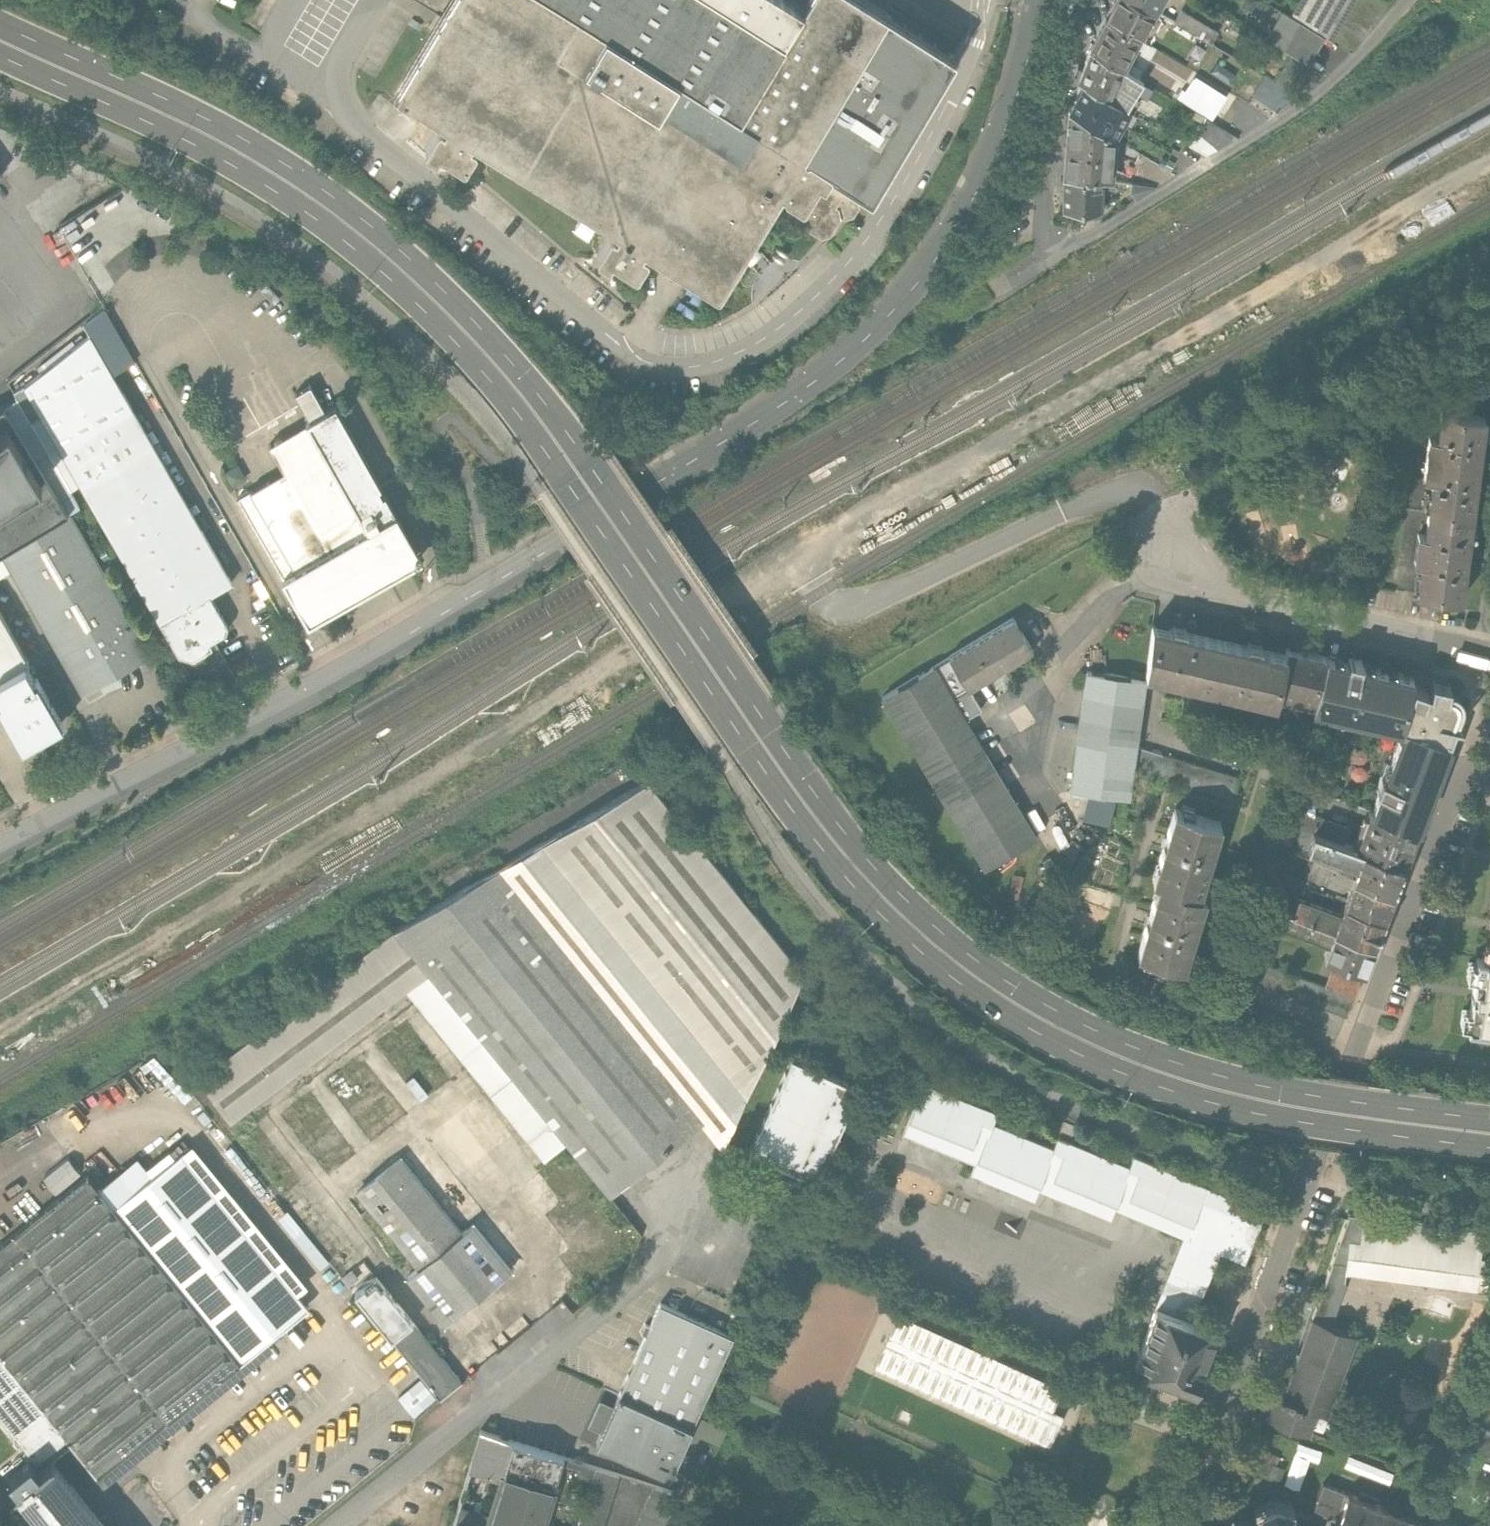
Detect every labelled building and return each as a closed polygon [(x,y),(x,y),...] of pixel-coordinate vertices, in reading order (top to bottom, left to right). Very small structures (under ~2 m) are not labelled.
[(791,0),(451,0),(396,89),(445,121),(444,123),(441,122),(438,122),(425,143),(425,147),(436,153),(440,148),(463,163),(465,162),(476,145),(475,143),(470,139),(471,136),(617,226),(615,230),(612,228),(610,228),(597,249),(597,252),(608,259),(611,254),(634,268),(637,267),(647,251),(647,248),(641,245),(643,242),(715,287),(718,287),(780,185),(783,187),(783,189),(800,200),(803,199),(806,202),(801,210),(803,219),(819,229),(829,226),(839,209),(843,211),(852,209),(858,199),(855,190),(853,188),(856,183),(869,191),(954,54),(866,0),(806,0),(802,7),(791,0)] [(1105,17),(1138,37),(1154,9),(1137,0),(1114,0),(1105,17)] [(1154,9),(1159,0),(1137,0),(1154,9)] [(1324,35),(1330,39),(1353,0),(1300,0),(1291,16),(1324,35)] [(1181,7),(1174,19),(1211,40),(1218,28),(1181,7)] [(1307,63),(1324,35),(1291,16),(1282,11),(1266,39),(1307,63)] [(1105,17),(1089,46),(1123,66),(1138,37),(1105,17)] [(1078,63),(1074,73),(1078,74),(1077,77),(1084,81),(1128,107),(1131,109),(1139,96),(1134,93),(1143,78),(1123,66),(1089,46),(1082,64),(1078,63)] [(1224,92),(1194,73),(1185,88),(1182,86),(1177,93),(1210,114),(1224,92)] [(1084,81),(1068,109),(1112,134),(1128,107),(1084,81)] [(1068,109),(1063,174),(1101,175),(1110,176),(1111,162),(1129,171),(1138,150),(1112,134),(1068,109)] [(1237,133),(1207,115),(1197,128),(1199,129),(1187,141),(1204,151),(1237,133)] [(1063,174),(1062,206),(1086,206),(1086,215),(1094,215),(1094,206),(1101,206),(1101,196),(1114,196),(1114,177),(1110,176),(1101,175),(1063,174)] [(1156,183),(1131,179),(1129,189),(1134,197),(1156,183)] [(89,331),(112,372),(135,358),(104,304),(83,321),(89,331)] [(89,331),(24,381),(81,482),(160,622),(161,622),(178,654),(192,658),(211,647),(208,642),(226,632),(227,626),(209,595),(231,583),(112,372),(89,331)] [(3,404),(67,511),(79,504),(70,488),(81,482),(24,381),(13,387),(17,395),(3,404)] [(236,496),(307,620),(325,610),(337,604),(370,585),(385,577),(419,558),(334,407),(325,412),(310,385),(294,394),(309,420),(298,427),(284,435),(268,444),(284,471),(269,480),(257,487),(251,490),(250,488),(236,496)] [(68,513),(67,511),(3,404),(0,406),(0,552),(68,513)] [(1418,594),(1460,599),(1483,416),(1441,410),(1438,438),(1429,437),(1424,477),(1432,478),(1425,535),(1418,534),(1414,561),(1422,562),(1418,594)] [(10,570),(82,696),(151,656),(70,512),(68,513),(0,552),(10,570)] [(10,570),(0,552),(0,575),(10,570)] [(21,746),(61,723),(36,678),(33,680),(25,665),(29,663),(0,612),(0,708),(21,746)] [(1013,617),(949,656),(949,657),(968,688),(1032,650),(1013,617)] [(1153,625),(1146,673),(1276,701),(1276,695),(1313,704),(1327,658),(1286,649),(1286,655),(1260,649),(1261,645),(1249,643),(1248,647),(1184,632),(1185,628),(1174,626),(1173,630),(1153,625)] [(981,708),(968,688),(949,657),(881,697),(985,868),(1036,837),(965,718),(981,708)] [(1418,828),(1451,742),(1446,740),(1459,707),(1460,703),(1458,697),(1454,692),(1449,691),(1450,684),(1432,680),(1430,691),(1428,690),(1428,689),(1414,684),(1413,685),(1411,684),(1413,676),(1361,665),(1362,661),(1349,658),(1348,662),(1327,658),(1313,704),(1312,708),(1395,727),(1400,737),(1385,777),(1381,776),(1377,789),(1381,790),(1372,811),(1418,828)] [(1145,679),(1086,671),(1070,790),(1129,798),(1134,770),(1137,746),(1145,679)] [(1137,746),(1134,770),(1230,798),(1237,776),(1137,746)] [(647,780),(394,927),(429,971),(404,989),(543,1160),(566,1142),(608,1193),(704,1121),(723,1145),(804,974),(647,780)] [(1292,782),(1278,820),(1302,829),(1343,844),(1349,829),(1297,810),(1294,807),(1297,798),(1311,803),(1316,791),(1292,782)] [(1159,882),(1138,954),(1184,968),(1205,895),(1199,894),(1220,821),(1175,808),(1154,880),(1159,882)] [(1372,811),(1357,849),(1405,866),(1418,828),(1372,811)] [(1394,893),(1405,866),(1357,849),(1343,844),(1302,829),(1297,845),(1359,868),(1355,878),(1394,893)] [(1349,887),(1351,888),(1355,878),(1313,862),(1307,877),(1344,891),(1349,887)] [(1384,919),(1394,893),(1355,878),(1351,888),(1345,904),(1384,919)] [(1299,900),(1293,917),(1335,932),(1341,916),(1299,900)] [(1374,947),(1384,919),(1345,904),(1341,916),(1335,932),(1374,947)] [(1275,926),(1330,946),(1335,932),(1293,917),(1280,912),(1275,926)] [(429,971),(394,927),(196,1075),(229,1119),(404,989),(429,971)] [(1325,959),(1337,963),(1364,973),(1374,947),(1335,932),(1330,946),(1325,959)] [(1347,1019),(1354,1000),(1327,989),(1238,956),(1232,976),(1347,1019)] [(1458,961),(1456,979),(1469,981),(1471,963),(1458,961)] [(1488,962),(1478,961),(1470,1030),(1489,1033),(1489,962),(1488,962)] [(1337,963),(1327,989),(1354,1000),(1364,973),(1337,963)] [(859,1087),(792,1056),(749,1150),(816,1180),(859,1087)] [(1036,1194),(1040,1183),(1112,1213),(1117,1203),(1188,1232),(1158,1306),(1190,1318),(1204,1284),(1218,1249),(1245,1260),(1264,1212),(1134,1158),(1129,1169),(1070,1144),(1076,1128),(1064,1123),(1053,1150),(993,1124),(996,1114),(924,1084),(905,1128),(977,1157),(973,1168),(1036,1194)] [(66,1439),(104,1486),(273,1350),(267,1341),(309,1307),(297,1293),(307,1285),(192,1142),(136,1187),(120,1167),(96,1187),(87,1175),(0,1245),(0,1416),(37,1462),(66,1439)] [(400,1157),(357,1192),(419,1268),(407,1277),(445,1324),(511,1271),(473,1224),(462,1233),(400,1157)] [(24,1197),(7,1207),(15,1220),(31,1211),(24,1197)] [(1349,1215),(1312,1318),(1331,1325),(1346,1283),(1345,1274),(1486,1291),(1489,1259),(1481,1258),(1483,1232),(1349,1215)] [(329,1262),(302,1230),(293,1237),(319,1270),(329,1262)] [(358,1277),(352,1269),(341,1278),(347,1286),(358,1277)] [(375,1276),(354,1294),(423,1379),(438,1398),(440,1401),(462,1383),(375,1276)] [(645,1337),(619,1395),(691,1428),(733,1337),(660,1304),(649,1327),(645,1325),(641,1334),(645,1337)] [(1203,1366),(1217,1327),(1190,1318),(1158,1306),(1156,1306),(1135,1364),(1196,1385),(1205,1388),(1212,1369),(1203,1366)] [(886,1341),(875,1367),(1049,1444),(1062,1414),(1057,1412),(1051,1410),(1061,1387),(898,1315),(886,1341)] [(1312,1318),(1282,1398),(1316,1410),(1327,1414),(1357,1335),(1331,1325),(1312,1318)] [(438,1398),(423,1379),(407,1391),(423,1410),(438,1398)] [(1308,1433),(1316,1410),(1282,1398),(1272,1394),(1264,1416),(1308,1433)] [(691,1428),(619,1395),(596,1444),(669,1477),(691,1428)] [(1462,1421),(1454,1444),(1489,1458),(1489,1432),(1462,1421)] [(481,1430),(463,1489),(483,1496),(489,1474),(501,1478),(512,1440),(481,1430)] [(512,1440),(501,1478),(486,1525),(542,1525),(564,1458),(512,1440)] [(1275,1454),(1255,1447),(1248,1467),(1267,1474),(1275,1454)] [(52,1461),(38,1472),(30,1461),(9,1478),(18,1488),(15,1490),(44,1525),(104,1525),(52,1461)] [(578,1477),(592,1481),(596,1467),(582,1462),(578,1477)] [(596,1467),(592,1481),(578,1525),(602,1525),(618,1474),(596,1467)] [(1322,1513),(1337,1518),(1347,1492),(1323,1483),(1311,1514),(1321,1518),(1322,1513)] [(636,1525),(663,1525),(678,1493),(654,1486),(636,1525)] [(1347,1492),(1337,1518),(1334,1525),(1376,1525),(1384,1505),(1373,1502),(1375,1497),(1360,1491),(1358,1496),(1347,1492)] [(1238,1509),(1236,1515),(1230,1513),(1229,1516),(1235,1518),(1232,1525),(1318,1525),(1321,1518),(1311,1514),(1273,1501),(1261,1506),(1256,1520),(1254,1520),(1241,1516),(1240,1514),(1242,1510),(1238,1509)] [(1384,1505),(1376,1525),(1423,1525),(1424,1525),(1425,1520),(1384,1505)]
